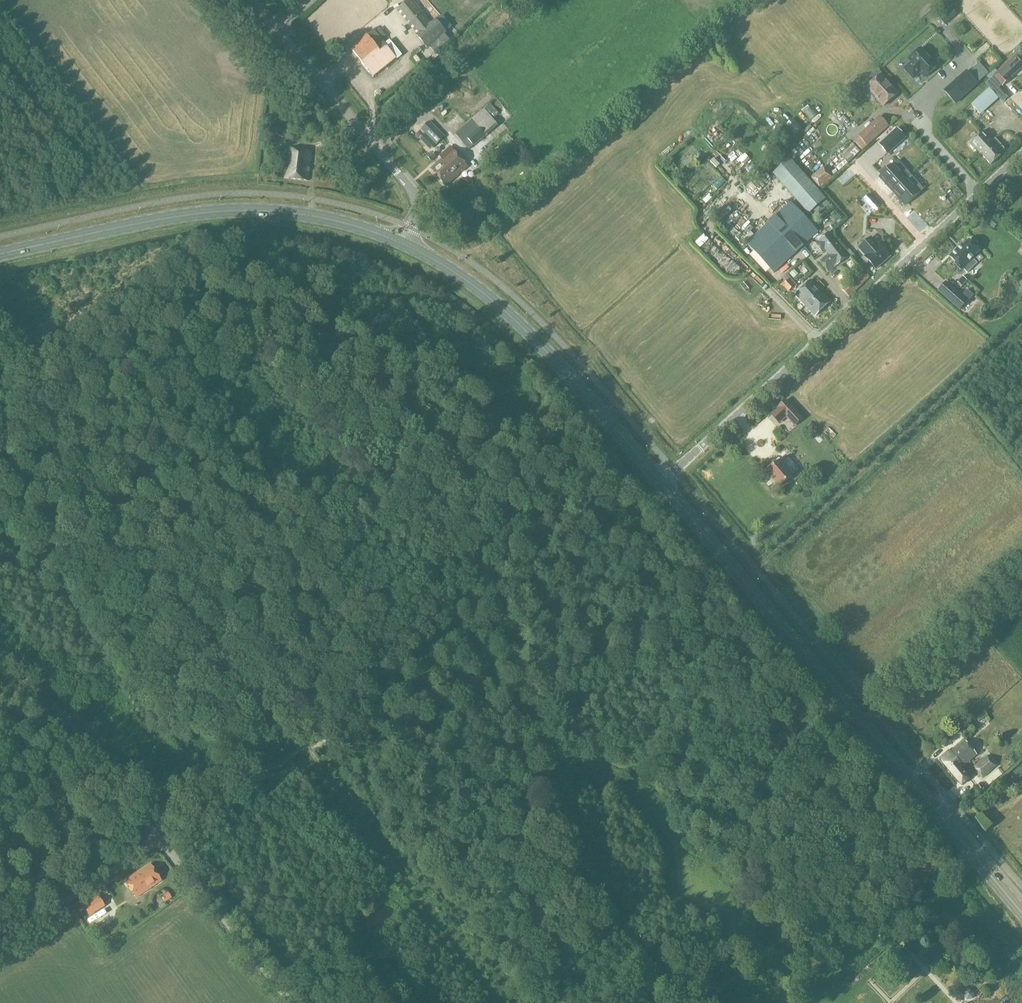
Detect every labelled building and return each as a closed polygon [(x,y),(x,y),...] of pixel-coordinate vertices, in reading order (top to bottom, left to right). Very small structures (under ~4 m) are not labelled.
[(436,20),(432,23),(413,0),(410,0),(397,10),(418,35),(417,36),(428,50),(447,34),(447,33),(454,27),(443,14),(436,20)] [(946,14),(940,19),(943,22),(945,25),(951,20),(957,14),(952,9),(946,14)] [(374,77),(397,59),(375,32),(352,50),(374,77)] [(403,56),(391,41),(386,45),(398,60),(403,56)] [(938,67),(921,49),(909,60),(912,63),(905,69),(914,79),(919,75),(918,74),(920,72),(926,78),(938,67)] [(1012,59),(994,77),(1003,87),(1009,81),(1021,69),(1014,62),(1012,59)] [(878,71),(863,84),(867,88),(864,91),(864,94),(869,99),(871,99),(873,98),(875,101),(877,99),(884,107),(899,94),(882,75),(878,71)] [(957,83),(946,93),(955,103),(967,93),(978,83),(969,73),(957,83)] [(1003,93),(998,97),(1002,101),(1007,97),(1003,93)] [(976,102),(972,106),(976,110),(980,115),(984,111),(988,108),(984,103),(980,99),(976,102)] [(470,151),(499,126),(498,125),(500,124),(498,121),(496,122),(493,119),(496,117),(497,118),(501,115),(491,104),(456,134),(470,151)] [(464,116),(459,123),(463,126),(468,120),(464,116)] [(881,116),(859,136),(868,146),(890,127),(881,116)] [(805,129),(796,119),(789,125),(798,135),(805,129)] [(272,136),(284,138),(286,122),(273,120),(272,136)] [(812,123),(816,130),(821,127),(817,120),(812,123)] [(445,137),(431,122),(422,130),(437,145),(445,137)] [(880,145),(888,154),(906,138),(898,129),(880,145)] [(424,134),(420,131),(416,135),(419,139),(424,134)] [(996,139),(993,142),(984,132),(970,144),(980,155),(981,153),(991,165),(1003,154),(1002,153),(1005,150),(996,139)] [(845,149),(854,141),(850,137),(841,145),(845,149)] [(496,162),(506,153),(505,152),(509,148),(504,142),(490,156),(496,162)] [(861,152),(853,143),(841,155),(849,163),(861,152)] [(730,156),(742,168),(751,158),(738,147),(730,156)] [(312,152),(289,150),(286,178),(309,181),(312,152)] [(454,162),(460,157),(453,150),(432,169),(439,178),(456,163),(454,162)] [(433,153),(428,157),(432,162),(437,157),(433,153)] [(469,167),(460,157),(454,162),(456,163),(439,178),(447,187),(460,175),(459,175),(462,172),(463,172),(469,167)] [(782,167),(774,174),(792,194),(809,214),(817,207),(825,200),(807,180),(790,160),(782,167)] [(886,167),(879,173),(882,176),(880,178),(892,191),(907,179),(903,174),(907,171),(898,162),(889,170),(886,167)] [(280,168),(272,167),(271,176),(279,177),(280,168)] [(821,189),(834,177),(825,167),(812,179),(821,189)] [(843,173),(829,184),(846,207),(860,196),(843,173)] [(722,186),(730,177),(726,174),(718,183),(722,186)] [(907,179),(892,191),(906,206),(924,190),(911,176),(912,176),(911,175),(907,179)] [(741,192),(748,184),(737,176),(731,184),(741,192)] [(714,199),(719,206),(727,201),(722,194),(714,199)] [(879,206),(869,194),(864,199),(874,210),(879,206)] [(823,226),(843,210),(833,197),(813,213),(823,226)] [(818,233),(791,203),(747,244),(774,274),(818,233)] [(859,207),(837,230),(853,246),(875,223),(859,207)] [(707,217),(715,223),(720,216),(713,210),(707,217)] [(747,210),(743,213),(748,222),(753,219),(747,210)] [(982,218),(994,229),(999,224),(986,213),(982,218)] [(749,233),(753,229),(748,224),(744,228),(749,233)] [(826,251),(829,255),(820,261),(829,272),(848,258),(830,233),(816,243),(823,253),(826,251)] [(879,245),(872,238),(860,249),(866,256),(865,257),(876,270),(891,257),(880,244),(879,245)] [(958,250),(950,257),(956,263),(956,262),(958,264),(956,266),(961,271),(962,270),(963,270),(964,269),(967,274),(976,265),(972,261),(973,261),(972,259),(979,252),(969,241),(959,251),(958,250)] [(790,274),(794,278),(799,274),(795,270),(790,274)] [(963,286),(968,280),(963,276),(958,282),(963,286)] [(796,295),(815,317),(831,302),(811,281),(796,295)] [(939,291),(960,310),(973,295),(967,290),(962,296),(946,282),(939,291)] [(780,407),(771,415),(776,420),(780,424),(783,421),(787,418),(791,422),(795,427),(797,425),(804,419),(795,410),(786,401),(780,407)] [(791,441),(784,447),(789,453),(796,447),(791,441)] [(803,453),(791,466),(801,476),(814,463),(803,453)] [(767,472),(780,488),(794,476),(780,459),(769,468),(771,469),(767,472)] [(977,756),(965,741),(951,753),(950,751),(941,759),(962,785),(970,779),(961,769),(977,756)] [(985,778),(998,767),(988,755),(975,767),(985,778)] [(1012,777),(1017,783),(1021,779),(1021,770),(1021,769),(1012,777)] [(986,789),(982,785),(977,789),(981,793),(986,789)] [(126,882),(137,898),(161,881),(151,865),(126,882)] [(169,893),(162,897),(165,903),(172,898),(169,893)] [(90,917),(106,907),(99,896),(83,906),(90,917)] [(973,999),(975,994),(972,990),(966,991),(964,996),(968,1000),(973,999)]
